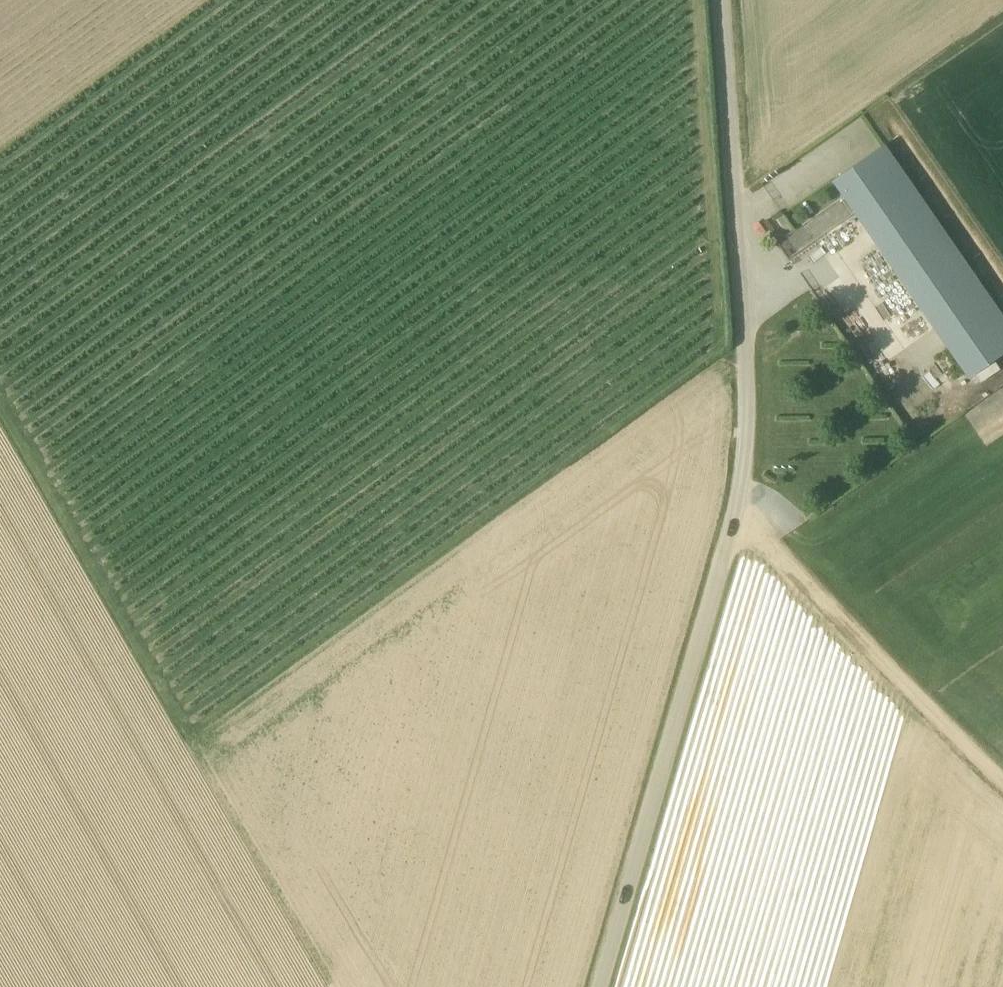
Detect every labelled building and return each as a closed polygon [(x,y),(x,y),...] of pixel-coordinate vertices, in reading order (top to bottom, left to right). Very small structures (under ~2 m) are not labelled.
[(832,180),(967,377),(1002,353),(1002,315),(885,143),(832,180)]
